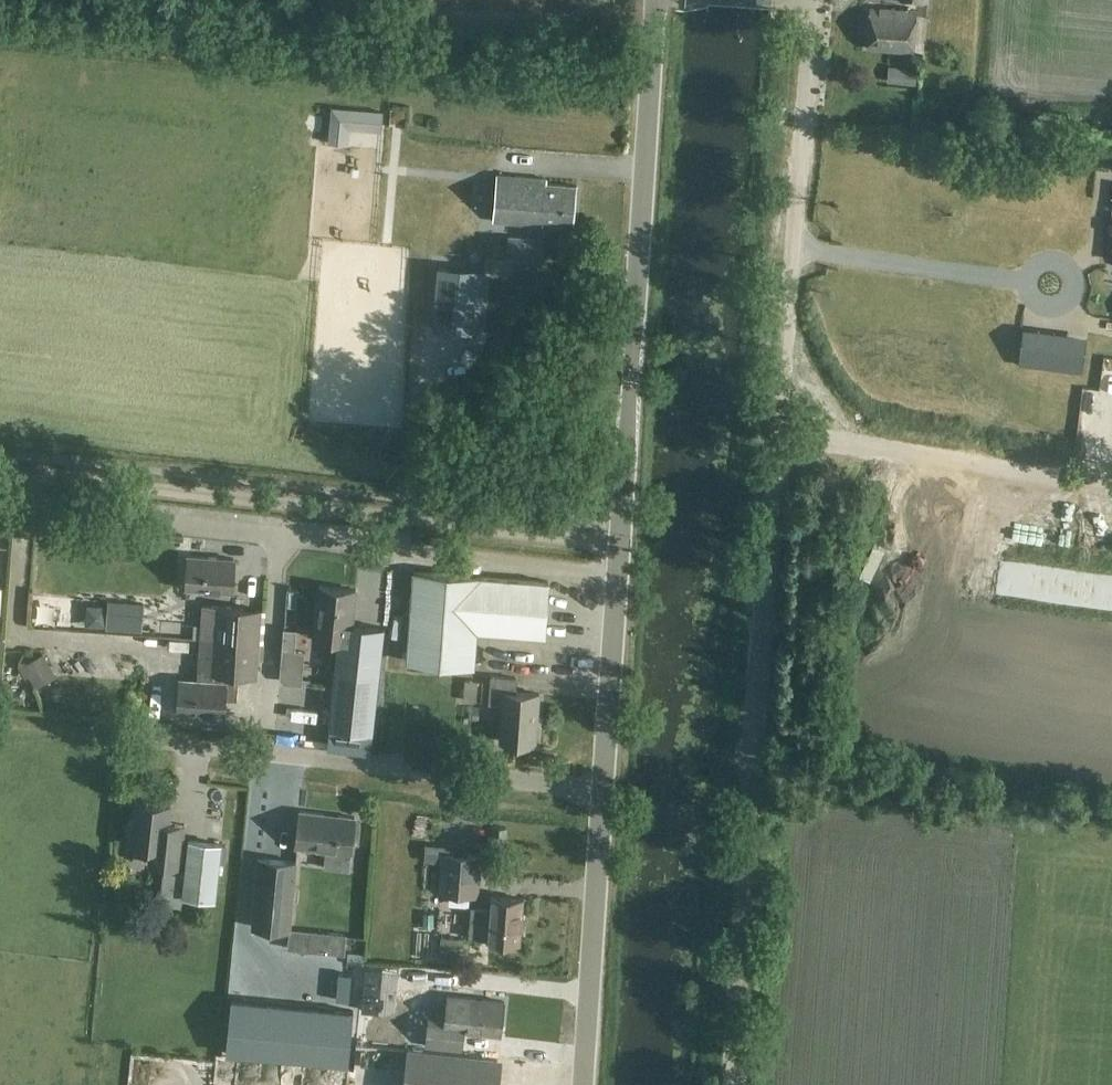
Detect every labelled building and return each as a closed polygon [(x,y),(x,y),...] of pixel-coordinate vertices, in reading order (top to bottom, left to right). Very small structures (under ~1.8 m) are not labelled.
[(916,52),(919,11),(881,8),(881,10),(872,10),(869,48),(916,52)] [(920,68),(903,67),(902,82),(919,83),(920,68)] [(543,220),(573,223),(576,185),(547,183),(547,178),(497,174),(493,221),(543,225),(543,220)] [(542,261),(542,254),(543,233),(511,229),(510,244),(494,243),(493,257),(542,261)] [(438,265),(433,328),(478,332),(484,268),(438,265)] [(1086,342),(1020,331),(1016,360),(1082,370),(1086,342)] [(85,525),(85,527),(84,544),(99,544),(100,526),(85,525)] [(235,559),(189,555),(186,587),(233,591),(235,559)] [(548,581),(481,576),(414,571),(407,660),(474,666),(477,630),(544,635),(548,581)] [(314,637),(337,640),(328,727),(373,732),(385,626),(353,623),(356,590),(320,586),(314,637)] [(132,630),(131,625),(133,625),(131,605),(105,607),(107,633),(132,630)] [(200,635),(259,639),(262,610),(203,605),(200,635)] [(197,680),(180,679),(178,711),(224,714),(227,682),(227,675),(256,677),(259,639),(200,635),(197,680)] [(281,677),(284,682),(301,683),(304,652),(283,650),(281,677)] [(44,652),(24,663),(36,687),(57,676),(44,652)] [(517,678),(492,676),(490,702),(503,703),(500,741),(536,744),(540,694),(516,692),(517,678)] [(184,827),(169,825),(171,805),(136,801),(131,844),(151,847),(149,863),(180,866),(183,835),(184,827)] [(356,817),(300,811),(296,846),(352,853),(356,817)] [(189,840),(183,894),(216,898),(222,843),(189,840)] [(424,861),(441,862),(439,892),(479,895),(482,855),(452,853),(453,845),(425,843),(424,861)] [(250,944),(252,926),(290,930),(297,861),(244,856),(235,942),(250,944)] [(491,896),(490,909),(472,907),(470,937),(488,938),(488,940),(521,942),(524,898),(491,896)] [(346,934),(311,931),(309,949),(344,952),(346,934)] [(373,968),(362,981),(375,992),(386,980),(373,968)] [(448,995),(446,1014),(430,1012),(426,1044),(462,1048),(464,1030),(501,1034),(504,1001),(448,995)] [(396,1001),(395,1031),(415,1032),(416,1001),(396,1001)] [(352,1018),(231,1006),(227,1050),(348,1062),(352,1018)] [(498,1059),(408,1049),(404,1084),(495,1084),(498,1059)]
